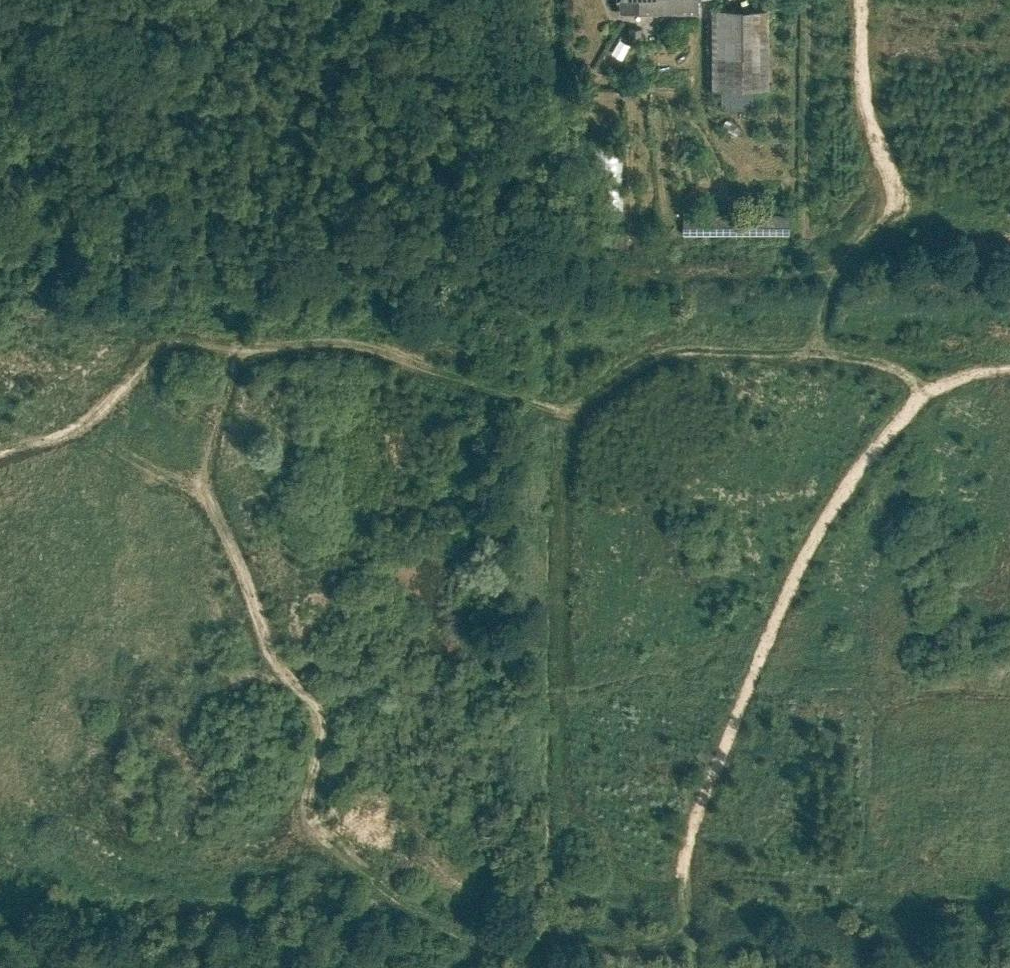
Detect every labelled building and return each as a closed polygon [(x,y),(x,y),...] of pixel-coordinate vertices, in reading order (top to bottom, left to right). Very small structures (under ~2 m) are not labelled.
[(619,14),(700,14),(700,0),(619,0),(619,14)] [(770,9),(711,9),(711,87),(722,87),(722,108),(754,108),(754,88),(770,88),(770,9)] [(630,28),(630,43),(642,43),(642,28),(630,28)] [(598,209),(624,209),(625,143),(599,142),(598,209)] [(686,233),(792,233),(792,221),(748,221),(748,218),(686,218),(686,233)]
